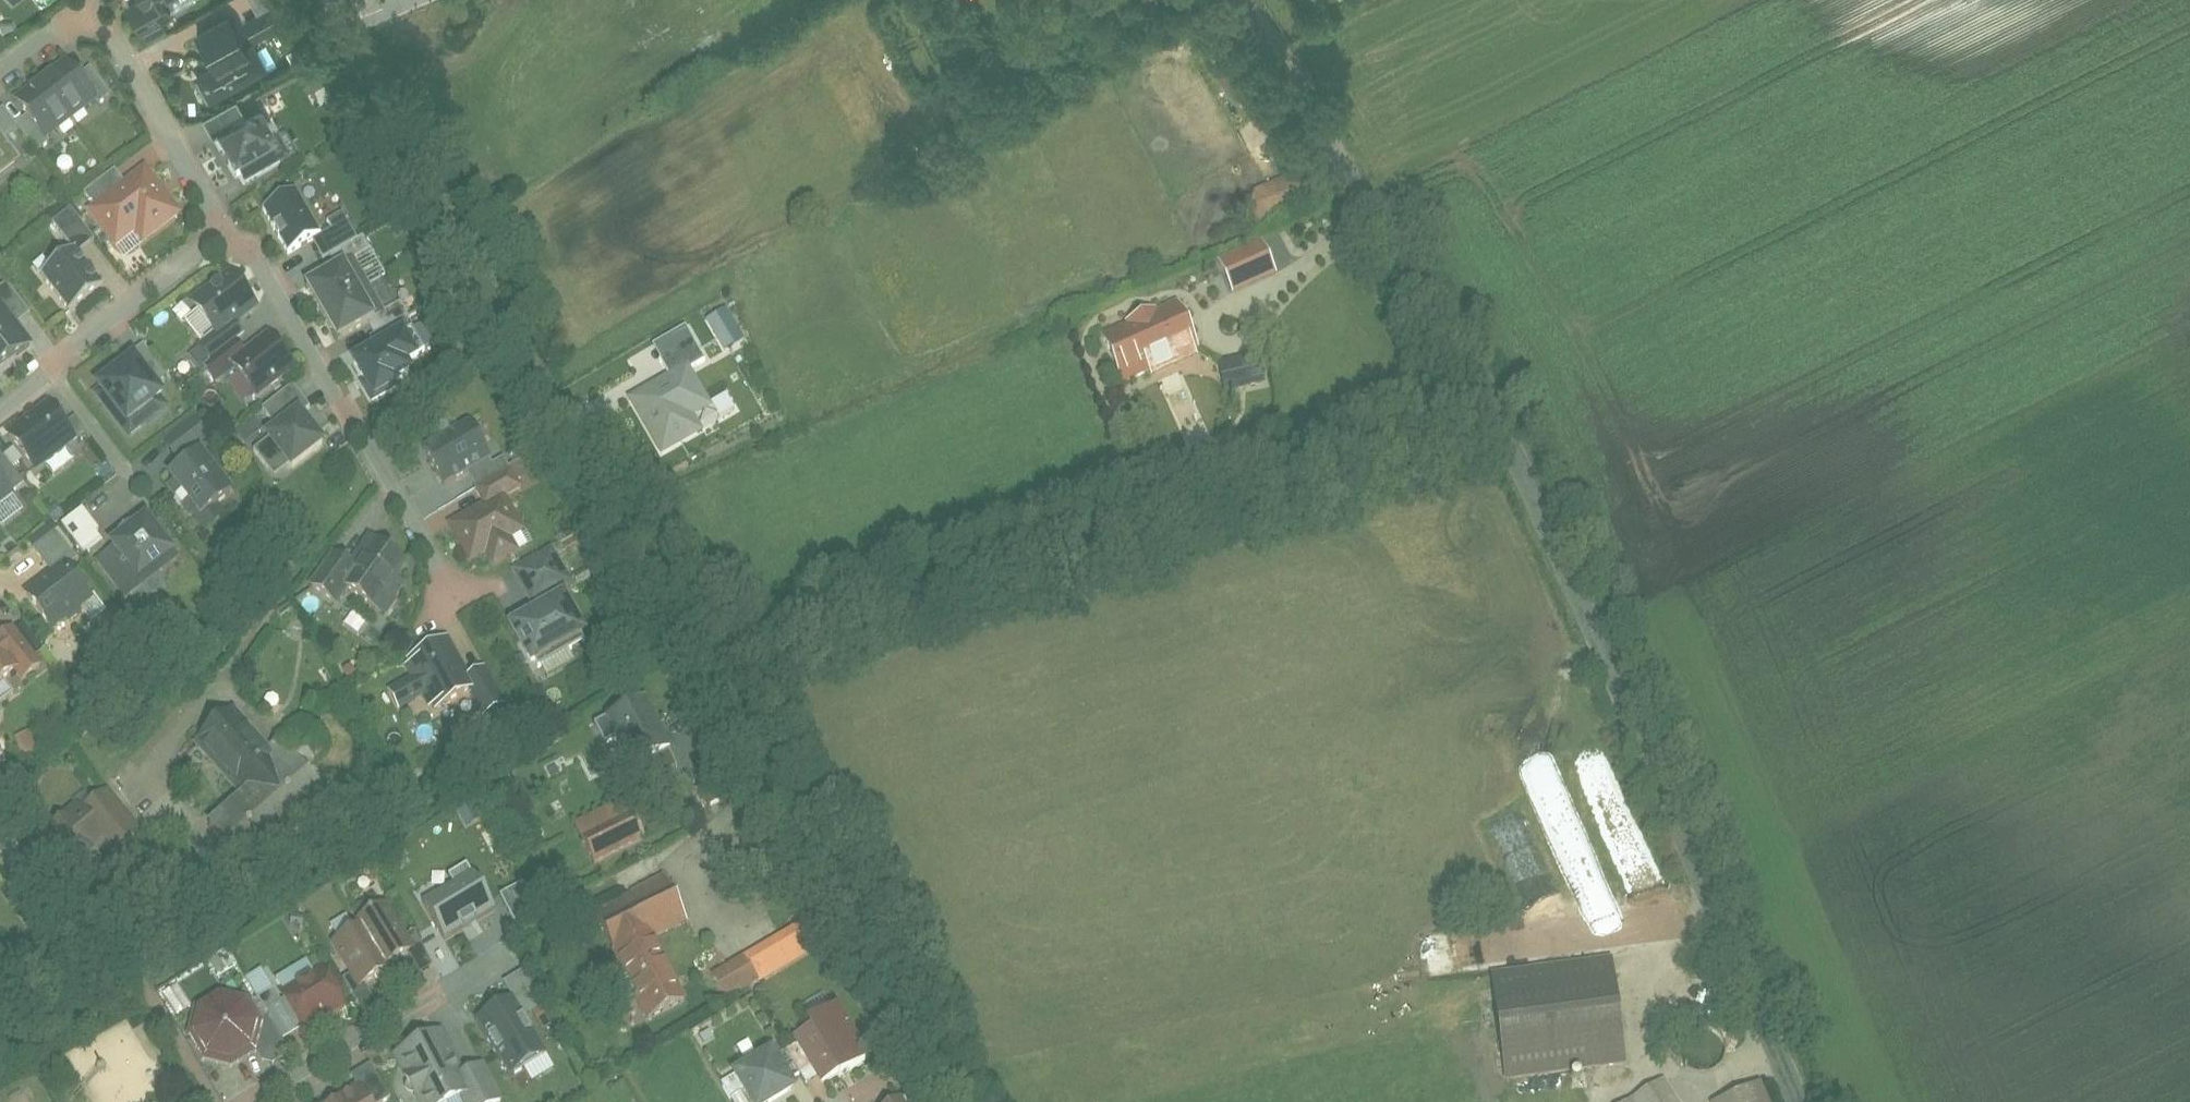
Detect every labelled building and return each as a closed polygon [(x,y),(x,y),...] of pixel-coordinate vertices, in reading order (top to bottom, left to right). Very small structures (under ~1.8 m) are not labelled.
[(385,6),(383,0),(355,0),(360,14),(385,6)] [(196,76),(211,103),(276,66),(260,38),(248,46),(230,14),(197,33),(207,52),(215,65),(196,76)] [(68,55),(13,96),(48,143),(104,101),(68,55)] [(0,110),(0,172),(17,159),(0,137),(13,127),(0,110)] [(213,136),(238,179),(284,153),(259,110),(213,136)] [(185,216),(147,165),(88,210),(118,249),(137,235),(145,246),(185,216)] [(1245,191),(1258,224),(1319,201),(1307,168),(1245,191)] [(262,208),(289,253),(330,229),(304,184),(262,208)] [(1218,259),(1233,293),(1280,273),(1265,238),(1218,259)] [(79,248),(41,277),(70,314),(108,286),(79,248)] [(354,256),(307,283),(341,341),(388,314),(354,256)] [(260,300),(234,266),(191,299),(217,333),(260,300)] [(1183,301),(1102,334),(1123,385),(1204,351),(1183,301)] [(34,345),(2,305),(0,306),(0,371),(34,345)] [(300,371),(271,332),(231,362),(261,401),(300,371)] [(412,332),(358,363),(380,401),(418,378),(413,370),(429,361),(412,332)] [(161,395),(130,354),(90,383),(96,391),(92,394),(124,438),(164,408),(156,398),(161,395)] [(1223,360),(1226,391),(1266,387),(1264,357),(1223,360)] [(711,409),(689,366),(629,398),(660,458),(704,435),(694,418),(711,409)] [(78,441),(50,404),(24,424),(7,437),(35,473),(78,441)] [(293,470),(329,443),(303,409),(267,436),(293,470)] [(184,448),(202,433),(192,421),(173,436),(184,448)] [(468,421),(418,449),(440,488),(490,459),(468,421)] [(250,422),(238,431),(246,443),(258,434),(250,422)] [(207,449),(172,476),(206,521),(241,493),(207,449)] [(15,493),(0,473),(0,505),(15,493)] [(451,524),(471,562),(487,554),(493,566),(516,554),(510,542),(525,534),(505,496),(451,524)] [(84,510),(63,524),(87,557),(107,543),(84,510)] [(157,511),(111,545),(116,551),(99,564),(128,602),(170,569),(166,563),(185,548),(157,511)] [(417,564),(372,535),(352,566),(329,551),(307,586),(332,602),(343,584),(386,612),(417,564)] [(515,570),(533,604),(574,582),(555,548),(515,570)] [(96,600),(67,563),(26,594),(55,632),(96,600)] [(513,624),(536,668),(594,638),(570,593),(513,624)] [(451,636),(403,661),(412,678),(391,689),(402,712),(424,700),(432,715),(480,689),(451,636)] [(26,670),(0,637),(0,690),(26,670)] [(673,755),(646,700),(597,724),(607,745),(619,739),(636,773),(673,755)] [(210,823),(250,871),(334,802),(309,773),(334,752),(307,718),(273,746),(242,709),(200,743),(243,795),(210,823)] [(35,732),(18,738),(25,757),(42,751),(35,732)] [(574,825),(594,865),(647,839),(627,799),(574,825)] [(76,803),(20,849),(60,897),(116,851),(76,803)] [(474,868),(423,897),(445,935),(496,906),(474,868)] [(650,1021),(690,1001),(658,937),(690,921),(667,874),(595,909),(650,1021)] [(502,894),(518,927),(542,915),(526,882),(502,894)] [(1559,904),(1555,886),(1533,890),(1537,908),(1559,904)] [(363,925),(387,968),(417,951),(389,902),(359,919),(363,925)] [(333,942),(360,990),(390,974),(387,968),(363,925),(333,942)] [(748,957),(762,981),(808,955),(794,930),(748,957)] [(210,960),(223,987),(243,978),(231,951),(210,960)] [(1615,955),(1492,971),(1507,1083),(1630,1066),(1615,955)] [(748,957),(713,976),(727,1001),(762,981),(748,957)] [(282,992),(302,1029),(349,1005),(329,968),(282,992)] [(249,977),(257,996),(273,990),(265,970),(249,977)] [(209,1059),(236,1064),(257,1050),(264,1024),(250,1002),(226,995),(203,1010),(196,1035),(209,1059)] [(513,999),(477,1019),(508,1075),(544,1055),(513,999)] [(285,1040),(298,1034),(284,1005),(271,1011),(285,1040)] [(796,1037),(824,1085),(864,1061),(836,1014),(796,1037)] [(394,1054),(417,1101),(462,1101),(476,1096),(444,1030),(394,1054)] [(751,1101),(783,1101),(803,1090),(778,1047),(734,1073),(751,1101)] [(1670,1081),(1636,1100),(1637,1101),(1682,1101),(1670,1081)] [(1716,1101),(1774,1101),(1766,1082),(1716,1101)] [(357,1084),(324,1101),(367,1101),(357,1084)]
